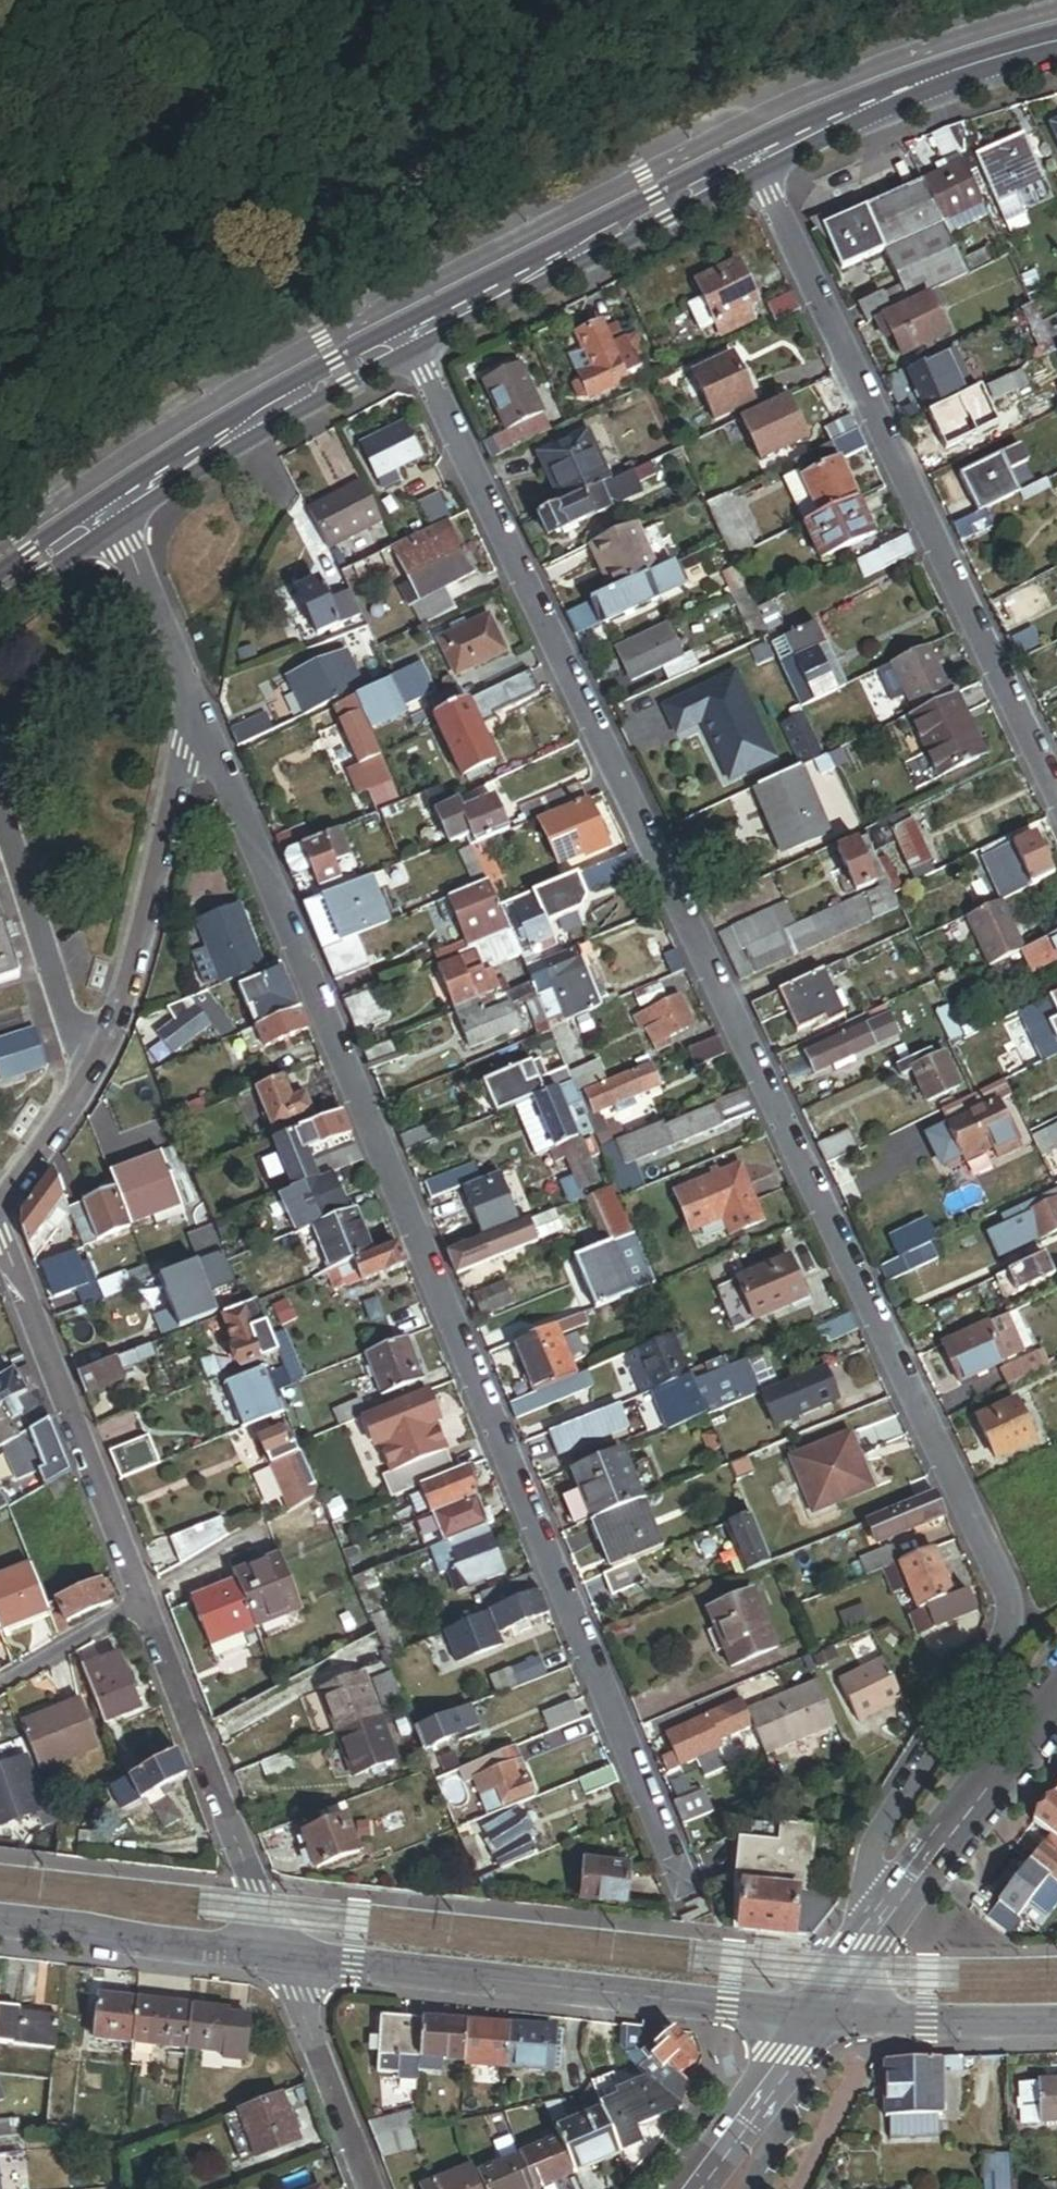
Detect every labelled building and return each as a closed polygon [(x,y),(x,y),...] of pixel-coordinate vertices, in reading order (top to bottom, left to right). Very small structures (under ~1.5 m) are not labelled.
[(982,156),(980,150),(965,122),(948,128),(947,129),(960,157),(964,165),(969,175),(984,168),(979,158),(982,156)] [(960,157),(947,129),(930,135),(945,164),(960,157)] [(982,156),(979,158),(984,168),(1002,205),(1048,182),(1026,135),(982,156)] [(944,223),(984,204),(969,175),(964,165),(924,183),(944,223)] [(904,242),(944,223),(924,183),(885,203),(904,242)] [(889,250),(904,242),(885,203),(828,231),(847,270),(889,250)] [(939,290),(970,275),(970,274),(964,262),(944,223),(904,242),(930,294),(939,290)] [(929,295),(930,294),(904,242),(889,250),(906,285),(914,302),(929,295)] [(986,251),(964,262),(970,274),(992,263),(986,251)] [(717,325),(750,309),(758,305),(739,264),(698,285),(705,299),(717,325)] [(906,285),(883,296),(892,313),(914,302),(906,285)] [(930,294),(929,295),(937,310),(947,304),(939,290),(930,294)] [(793,294),(768,306),(776,325),(802,312),(793,294)] [(892,313),(883,318),(893,338),(902,357),(949,334),(937,310),(929,295),(914,302),(892,313)] [(883,318),(892,313),(883,296),(861,307),(869,324),(877,321),(883,318)] [(717,325),(705,299),(689,307),(701,332),(717,325)] [(1023,309),(1042,351),(1046,359),(1056,354),(1056,353),(1056,350),(1038,314),(1034,304),(1023,309)] [(755,321),(750,309),(717,325),(723,337),(755,321)] [(1045,320),(1056,346),(1056,315),(1045,320)] [(883,318),(877,321),(887,340),(893,338),(883,318)] [(593,370),(616,360),(610,345),(604,334),(581,344),(593,370)] [(633,353),(626,338),(610,345),(616,360),(633,353)] [(645,348),(638,352),(645,367),(652,363),(645,348)] [(1042,351),(1033,355),(1037,364),(1046,359),(1042,351)] [(624,376),(641,369),(633,353),(616,360),(624,376)] [(957,353),(937,362),(955,403),(961,401),(976,393),(957,353)] [(755,404),(745,383),(733,357),(693,376),(716,423),(755,404)] [(624,376),(616,360),(593,370),(580,376),(589,398),(626,381),(624,376)] [(929,416),(955,403),(937,362),(910,375),(929,416)] [(496,440),(502,454),(555,430),(552,425),(524,364),(486,382),(510,433),(496,440)] [(1021,374),(1009,379),(1015,393),(1028,386),(1021,374)] [(1009,379),(989,389),(995,402),(1015,393),(1009,379)] [(752,380),(745,383),(755,404),(762,401),(752,380)] [(808,441),(788,401),(744,421),(762,462),(808,441)] [(977,436),(961,401),(955,403),(929,416),(946,451),(977,436)] [(826,432),(832,446),(859,433),(852,418),(826,432)] [(404,423),(360,445),(376,477),(392,469),(420,456),(404,423)] [(583,495),(614,481),(591,430),(539,455),(550,478),(561,473),(574,499),(583,495)] [(840,463),(841,464),(868,451),(859,433),(832,446),(840,463)] [(832,446),(793,464),(801,481),(802,481),(840,463),(832,446)] [(984,510),(1020,493),(1009,472),(1027,463),(1020,447),(959,476),(977,513),(984,510)] [(632,463),(625,466),(628,471),(635,468),(632,463)] [(820,519),(858,500),(841,464),(840,463),(802,481),(820,519)] [(392,469),(376,477),(378,483),(395,475),(392,469)] [(550,478),(562,505),(574,499),(561,473),(550,478)] [(619,493),(614,481),(583,495),(589,507),(594,504),(619,493)] [(1048,481),(1020,494),(1024,501),(1052,488),(1048,481)] [(361,483),(307,510),(327,552),(382,525),(361,483)] [(436,493),(420,501),(430,524),(460,511),(455,501),(442,507),(436,493)] [(755,550),(729,494),(706,505),(724,541),(733,560),(755,550)] [(574,499),(562,505),(538,516),(548,538),(594,517),(592,512),(589,507),(583,495),(574,499)] [(875,536),(858,500),(820,519),(805,526),(821,562),(875,536)] [(977,513),(952,526),(960,542),(993,526),(984,510),(977,513)] [(421,533),(395,545),(402,560),(420,597),(413,601),(423,624),(464,605),(453,582),(477,571),(452,518),(421,533)] [(635,525),(591,546),(613,593),(647,577),(657,572),(635,525)] [(917,554),(909,537),(881,551),(888,568),(917,554)] [(384,552),(338,574),(345,588),(402,560),(395,545),(384,552)] [(888,568),(881,551),(862,559),(870,576),(888,568)] [(684,586),(674,564),(657,572),(647,577),(657,598),(684,586)] [(733,594),(746,587),(737,568),(724,574),(733,594)] [(647,577),(613,593),(592,603),(602,624),(657,598),(647,577)] [(358,615),(351,601),(330,611),(316,581),(294,592),(316,635),(337,625),(358,615)] [(746,587),(749,593),(759,588),(756,583),(746,587)] [(757,609),(771,603),(763,586),(759,588),(749,593),(757,609)] [(768,634),(757,609),(749,593),(746,587),(733,594),(754,641),(768,634)] [(773,602),(771,603),(757,609),(768,634),(769,635),(779,631),(785,628),(773,602)] [(602,624),(592,603),(566,615),(576,636),(602,624)] [(489,618),(439,640),(455,675),(505,653),(489,618)] [(679,654),(666,625),(616,649),(630,678),(662,663),(679,654)] [(816,651),(827,646),(817,625),(784,641),(794,661),(815,650),(816,651)] [(779,631),(769,635),(774,645),(784,641),(779,631)] [(784,641),(774,645),(784,666),(794,661),(784,641)] [(776,663),(768,646),(753,653),(761,670),(776,663)] [(827,646),(816,651),(836,692),(847,687),(827,646)] [(679,654),(662,663),(670,681),(699,667),(691,649),(679,654)] [(926,649),(891,666),(912,709),(947,692),(926,649)] [(286,679),(304,717),(362,688),(343,650),(286,679)] [(809,693),(814,703),(836,692),(816,651),(815,650),(794,661),(809,693)] [(794,661),(784,666),(799,697),(809,693),(794,661)] [(542,693),(532,671),(467,700),(477,722),(542,693)] [(777,762),(735,675),(660,710),(673,737),(698,725),(715,761),(723,758),(735,782),(777,762)] [(367,727),(404,709),(391,682),(377,689),(377,688),(373,690),(373,691),(356,700),(367,727)] [(433,716),(462,703),(455,689),(426,702),(433,716)] [(843,709),(812,724),(816,731),(828,756),(896,723),(893,717),(880,690),(843,709)] [(804,708),(814,703),(809,693),(799,697),(804,708)] [(985,756),(956,694),(908,718),(938,778),(985,756)] [(354,699),(333,710),(358,767),(345,772),(356,796),(391,781),(366,727),(354,699)] [(477,722),(467,700),(462,703),(433,716),(461,778),(495,761),(477,722)] [(274,732),(265,716),(230,733),(237,750),(274,732)] [(828,756),(816,731),(792,742),(804,767),(828,756)] [(829,759),(815,766),(821,779),(835,772),(829,759)] [(769,784),(758,789),(767,811),(811,794),(801,769),(769,784)] [(565,809),(588,800),(581,784),(543,799),(550,816),(565,810),(565,809)] [(450,803),(449,802),(442,787),(431,792),(439,808),(450,803)] [(785,830),(813,819),(820,817),(811,794),(767,811),(777,833),(785,830)] [(481,826),(486,841),(510,832),(496,798),(473,808),(481,826)] [(610,847),(588,800),(565,809),(565,810),(585,852),(587,857),(610,847)] [(470,830),(481,826),(473,808),(463,811),(470,830)] [(585,852),(565,810),(550,816),(543,819),(564,862),(585,852)] [(898,845),(916,883),(936,874),(907,813),(887,822),(898,845)] [(820,817),(813,819),(821,841),(828,838),(820,817)] [(543,819),(538,821),(559,865),(564,862),(543,819)] [(821,841),(813,819),(785,830),(793,851),(821,841)] [(887,822),(865,833),(867,839),(878,861),(890,886),(894,894),(902,890),(883,852),(898,845),(887,822)] [(473,837),(476,845),(486,841),(481,826),(470,830),(473,837)] [(282,855),(303,846),(311,842),(305,827),(275,840),(282,855)] [(785,830),(777,833),(785,854),(793,851),(785,830)] [(345,845),(340,831),(325,836),(332,851),(345,845)] [(311,842),(303,846),(282,855),(292,880),(313,870),(321,888),(343,878),(332,851),(325,836),(311,842)] [(1031,888),(1054,877),(1034,837),(1012,847),(1031,888)] [(876,861),(867,839),(859,842),(858,843),(867,865),(876,861)] [(476,845),(472,847),(490,882),(499,906),(509,902),(512,901),(486,841),(476,845)] [(876,885),(867,865),(858,843),(838,851),(840,856),(849,877),(856,894),(876,885)] [(1012,847),(982,862),(1002,902),(1031,888),(1012,847)] [(840,856),(834,859),(843,879),(849,877),(840,856)] [(622,879),(615,860),(575,876),(582,894),(622,879)] [(890,886),(878,861),(876,861),(867,865),(876,885),(879,891),(890,886)] [(358,937),(391,924),(371,877),(323,897),(303,905),(314,931),(323,952),(343,944),(358,937)] [(856,894),(849,877),(843,879),(840,880),(848,898),(856,894)] [(490,882),(469,891),(470,893),(485,886),(493,905),(483,909),(491,929),(486,931),(490,940),(500,937),(494,921),(504,917),(499,906),(490,882)] [(485,886),(470,893),(478,912),(483,909),(493,905),(485,886)] [(894,894),(890,886),(879,891),(867,897),(878,920),(902,910),(894,894)] [(470,893),(469,891),(449,899),(454,913),(457,920),(466,940),(486,931),(478,912),(470,893)] [(757,974),(878,920),(867,897),(797,928),(783,934),(769,940),(756,946),(747,951),(744,952),(754,975),(757,974)] [(449,899),(438,904),(446,925),(452,923),(449,915),(454,913),(449,899)] [(512,909),(518,921),(527,943),(530,949),(553,940),(535,900),(512,909)] [(225,982),(267,964),(239,901),(197,919),(225,982)] [(512,909),(509,902),(499,906),(504,917),(507,926),(518,921),(512,909)] [(1002,902),(967,919),(990,968),(1026,951),(1002,902)] [(772,911),(783,934),(797,928),(786,904),(772,911)] [(491,929),(483,909),(478,912),(486,931),(491,929)] [(758,917),(769,940),(783,934),(772,911),(758,917)] [(452,923),(457,920),(454,913),(449,915),(452,923)] [(500,937),(510,932),(507,926),(504,917),(494,921),(500,937)] [(745,923),(756,946),(769,940),(758,917),(745,923)] [(510,932),(516,948),(527,943),(518,921),(507,926),(510,932)] [(744,952),(747,951),(756,946),(745,923),(732,929),(743,952),(744,952)] [(17,979),(0,928),(0,985),(17,979)] [(743,952),(732,929),(720,935),(731,958),(743,952)] [(466,940),(470,949),(490,940),(486,931),(466,940)] [(470,949),(458,954),(461,960),(476,954),(483,972),(520,957),(516,948),(510,932),(500,937),(490,940),(470,949)] [(718,935),(729,959),(731,958),(720,935),(718,935)] [(1034,947),(1037,953),(1045,969),(1056,963),(1056,936),(1034,947)] [(370,964),(358,937),(343,944),(323,952),(334,979),(370,964)] [(556,947),(553,940),(530,949),(533,956),(556,947)] [(586,941),(577,945),(604,1006),(619,999),(617,993),(608,996),(586,941)] [(604,1006),(577,945),(524,967),(529,978),(530,982),(531,983),(549,1027),(604,1006)] [(729,959),(740,981),(754,975),(744,952),(743,952),(731,958),(729,959)] [(477,1001),(492,994),(484,975),(483,972),(476,954),(461,960),(439,969),(455,1010),(477,1001)] [(301,1007),(284,967),(265,975),(274,996),(254,1004),(263,1023),(301,1007)] [(492,972),(484,975),(492,994),(500,991),(492,972)] [(826,977),(824,972),(779,993),(789,1014),(797,1032),(824,1020),(827,1026),(845,1017),(842,1009),(835,995),(826,977)] [(274,996),(265,975),(241,986),(249,1007),(254,1004),(274,996)] [(492,994),(477,1001),(481,1010),(484,1008),(486,1012),(482,1013),(483,1016),(511,1005),(512,1009),(525,1004),(539,1038),(551,1033),(549,1027),(531,983),(494,999),(492,994)] [(660,985),(635,994),(639,1005),(664,995),(660,985)] [(379,987),(344,1001),(357,1035),(392,1020),(379,987)] [(213,996),(208,990),(190,998),(196,1006),(213,996)] [(779,993),(752,1006),(762,1027),(789,1014),(779,993)] [(840,993),(835,995),(842,1009),(847,1007),(840,993)] [(213,996),(196,1006),(210,1023),(225,1011),(213,996)] [(196,1006),(190,998),(166,1008),(176,1022),(196,1006)] [(682,1015),(687,1013),(680,998),(650,1012),(657,1027),(647,1031),(654,1047),(689,1030),(682,1015)] [(481,1010),(477,1001),(455,1010),(457,1014),(471,1050),(520,1030),(512,1009),(511,1005),(483,1016),(482,1013),(481,1010)] [(257,1026),(263,1023),(254,1004),(249,1007),(257,1026)] [(210,1023),(196,1006),(176,1022),(159,1035),(173,1054),(210,1023)] [(309,1028),(301,1007),(263,1023),(257,1026),(266,1046),(266,1047),(309,1028)] [(224,1039),(244,1031),(227,1010),(225,1011),(210,1023),(224,1039)] [(950,1012),(938,1017),(951,1044),(963,1039),(950,1012)] [(694,1028),(687,1013),(682,1015),(689,1030),(694,1028)] [(883,1033),(870,1039),(874,1048),(899,1036),(890,1016),(878,1022),(883,1033)] [(551,1031),(569,1069),(588,1060),(570,1022),(551,1031)] [(878,1022),(806,1056),(816,1075),(874,1048),(870,1039),(883,1033),(878,1022)] [(257,1026),(244,1031),(253,1052),(266,1046),(257,1026)] [(0,1043),(0,1084),(44,1070),(33,1032),(0,1043)] [(153,1072),(180,1060),(173,1054),(159,1035),(142,1045),(153,1071),(153,1072)] [(724,1050),(719,1038),(706,1044),(711,1056),(724,1050)] [(404,1056),(397,1040),(368,1052),(368,1055),(367,1055),(373,1069),(404,1056)] [(927,1059),(906,1068),(908,1074),(913,1072),(928,1103),(960,1089),(945,1057),(929,1065),(927,1059)] [(659,1088),(651,1066),(583,1093),(585,1099),(592,1115),(598,1113),(659,1088)] [(556,1091),(572,1084),(566,1070),(528,1086),(521,1069),(485,1085),(497,1116),(515,1108),(533,1100),(556,1091)] [(292,1099),(283,1077),(256,1089),(273,1131),(296,1121),(300,1118),(292,1099)] [(1012,1096),(1005,1082),(941,1112),(948,1127),(998,1103),(1012,1096)] [(561,1103),(576,1096),(572,1084),(556,1091),(561,1103)] [(717,1105),(718,1108),(740,1099),(746,1114),(723,1123),(724,1125),(754,1113),(744,1090),(715,1101),(717,1105)] [(556,1091),(533,1100),(538,1112),(554,1150),(562,1147),(577,1141),(561,1103),(556,1091)] [(307,1093),(292,1099),(300,1118),(301,1118),(315,1112),(307,1093)] [(585,1099),(579,1101),(594,1138),(606,1133),(598,1113),(592,1115),(585,1099)] [(740,1099),(718,1108),(723,1123),(746,1114),(740,1099)] [(554,1150),(538,1112),(533,1100),(515,1108),(536,1158),(550,1152),(554,1150)] [(1019,1149),(998,1103),(948,1127),(961,1155),(979,1146),(989,1142),(997,1159),(1019,1149)] [(723,1123),(718,1108),(717,1105),(663,1126),(662,1126),(670,1146),(724,1125),(723,1123)] [(351,1131),(343,1110),(319,1121),(300,1129),(309,1149),(351,1131)] [(296,1121),(273,1131),(277,1139),(300,1129),(319,1121),(315,1112),(301,1118),(300,1118),(296,1121)] [(662,1123),(599,1149),(608,1171),(633,1161),(670,1146),(662,1126),(663,1126),(662,1123)] [(430,1125),(399,1138),(406,1155),(437,1141),(430,1125)] [(1033,1137),(1042,1157),(1056,1150),(1056,1125),(1033,1137)] [(277,1139),(272,1141),(293,1190),(303,1186),(321,1178),(315,1164),(309,1149),(300,1129),(277,1139)] [(829,1168),(862,1153),(852,1132),(819,1148),(829,1168)] [(610,1141),(606,1133),(594,1138),(598,1146),(610,1141)] [(591,1135),(580,1139),(589,1160),(599,1155),(591,1135)] [(577,1141),(562,1147),(567,1159),(581,1192),(599,1185),(589,1160),(580,1139),(577,1141)] [(358,1146),(315,1164),(321,1178),(332,1173),(363,1160),(358,1146)] [(983,1154),(979,1146),(961,1155),(965,1163),(983,1154)] [(554,1150),(550,1152),(555,1164),(567,1159),(562,1147),(554,1150)] [(161,1152),(145,1158),(163,1202),(179,1196),(161,1152)] [(163,1202),(145,1158),(110,1172),(117,1190),(131,1225),(153,1216),(156,1215),(152,1207),(163,1202)] [(633,1161),(608,1171),(615,1188),(620,1200),(635,1193),(644,1190),(633,1161)] [(433,1202),(481,1181),(475,1166),(426,1186),(433,1202)] [(64,1195),(54,1167),(53,1168),(25,1208),(23,1229),(30,1245),(48,1219),(64,1196),(64,1195)] [(738,1168),(673,1195),(688,1230),(716,1219),(724,1238),(762,1223),(738,1168)] [(293,1190),(292,1190),(294,1194),(294,1196),(302,1192),(305,1198),(337,1185),(332,1173),(321,1178),(303,1186),(293,1190)] [(108,1194),(116,1191),(113,1183),(105,1187),(108,1194)] [(337,1185),(305,1198),(313,1216),(345,1202),(345,1201),(338,1185),(337,1185)] [(620,1200),(615,1188),(585,1200),(605,1247),(613,1244),(634,1235),(628,1219),(620,1200)] [(99,1241),(132,1228),(131,1225),(117,1190),(116,1191),(108,1194),(84,1204),(99,1241)] [(294,1196),(294,1194),(287,1197),(298,1222),(313,1216),(305,1198),(302,1192),(294,1196)] [(1056,1201),(1056,1192),(1042,1199),(1045,1206),(1056,1201)] [(620,1200),(628,1219),(643,1213),(635,1193),(620,1200)] [(64,1196),(48,1219),(60,1228),(70,1214),(64,1196)] [(163,1202),(166,1211),(182,1204),(179,1196),(163,1202)] [(457,1196),(437,1204),(445,1222),(465,1214),(457,1196)] [(1025,1216),(1045,1206),(1042,1199),(1041,1198),(1021,1207),(1025,1216)] [(1045,1206),(1025,1216),(1038,1241),(1056,1232),(1056,1201),(1045,1206)] [(156,1215),(166,1211),(163,1202),(152,1207),(156,1215)] [(86,1247),(99,1241),(84,1204),(71,1209),(86,1247)] [(182,1204),(166,1211),(170,1220),(186,1214),(182,1204)] [(374,1254),(355,1208),(309,1227),(328,1273),(355,1262),(374,1254)] [(562,1230),(553,1210),(528,1220),(536,1241),(562,1230)] [(156,1215),(153,1216),(156,1226),(170,1220),(166,1211),(156,1215)] [(48,1219),(30,1245),(36,1262),(60,1228),(48,1219)] [(528,1220),(519,1224),(527,1245),(536,1241),(528,1220)] [(527,1245),(519,1224),(481,1240),(490,1261),(527,1245)] [(225,1251),(214,1226),(192,1236),(202,1261),(203,1260),(206,1259),(225,1251)] [(627,1277),(648,1269),(634,1235),(613,1244),(627,1277)] [(490,1261),(481,1240),(447,1254),(456,1275),(490,1261)] [(407,1265),(398,1244),(374,1254),(355,1262),(363,1280),(363,1282),(386,1272),(387,1274),(407,1265)] [(627,1277),(613,1244),(605,1247),(574,1260),(595,1310),(634,1294),(627,1277)] [(928,1246),(879,1269),(887,1285),(936,1261),(928,1246)] [(225,1251),(206,1259),(218,1289),(237,1282),(225,1251)] [(57,1300),(79,1292),(91,1288),(84,1266),(79,1254),(45,1267),(57,1300)] [(1018,1294),(1055,1276),(1044,1255),(1008,1273),(1017,1293),(1018,1294)] [(355,1262),(328,1273),(331,1279),(336,1290),(347,1285),(348,1287),(363,1280),(355,1262)] [(787,1262),(736,1286),(755,1327),(806,1303),(787,1262)] [(100,1284),(91,1263),(84,1266),(91,1288),(100,1284)] [(126,1274),(131,1289),(152,1280),(147,1266),(126,1274)] [(193,1307),(176,1313),(176,1315),(182,1329),(218,1315),(199,1268),(180,1276),(193,1307)] [(634,1294),(655,1285),(648,1269),(627,1277),(634,1294)] [(180,1276),(178,1270),(161,1277),(169,1298),(176,1313),(193,1307),(180,1276)] [(106,1299),(131,1289),(126,1274),(125,1273),(100,1283),(106,1299)] [(1017,1293),(1008,1273),(996,1279),(1006,1298),(1017,1293)] [(79,1292),(84,1308),(106,1300),(100,1284),(91,1288),(79,1292)] [(502,1287),(476,1298),(483,1316),(510,1305),(502,1287)] [(176,1313),(169,1298),(161,1301),(169,1318),(176,1315),(176,1313)] [(280,1351),(259,1302),(247,1307),(225,1316),(237,1347),(236,1347),(245,1368),(265,1360),(264,1357),(274,1353),(280,1351)] [(87,1331),(79,1311),(58,1319),(68,1346),(87,1338),(87,1331)] [(584,1315),(557,1326),(561,1337),(589,1325),(584,1315)] [(846,1338),(837,1320),(809,1333),(817,1351),(846,1338)] [(561,1337),(557,1326),(514,1344),(534,1394),(578,1376),(561,1337)] [(996,1341),(988,1326),(943,1347),(961,1384),(1006,1363),(996,1341)] [(289,1333),(276,1339),(295,1384),(306,1379),(289,1333)] [(692,1375),(691,1372),(688,1367),(676,1336),(638,1351),(643,1363),(664,1354),(676,1382),(692,1375)] [(1007,1336),(996,1341),(1006,1363),(1017,1357),(1007,1336)] [(423,1382),(406,1340),(364,1357),(382,1399),(423,1382)] [(157,1358),(153,1346),(138,1352),(143,1364),(157,1358)] [(283,1358),(280,1351),(274,1353),(277,1360),(283,1358)] [(638,1351),(625,1356),(641,1396),(671,1384),(676,1382),(664,1354),(643,1363),(638,1351)] [(143,1364),(138,1352),(120,1360),(124,1371),(143,1364)] [(778,1386),(764,1353),(746,1361),(760,1394),(765,1392),(778,1386)] [(1046,1373),(1038,1356),(1002,1374),(1010,1391),(1046,1373)] [(760,1394),(746,1361),(730,1368),(725,1358),(691,1372),(692,1375),(694,1382),(709,1416),(760,1394)] [(124,1371),(120,1360),(81,1376),(88,1395),(127,1379),(124,1371)] [(779,1424),(837,1400),(823,1367),(778,1386),(765,1392),(779,1424)] [(39,1389),(31,1369),(19,1376),(29,1394),(39,1389)] [(248,1428),(280,1416),(280,1414),(283,1413),(275,1392),(266,1370),(231,1384),(248,1428)] [(282,1390),(292,1385),(287,1372),(277,1377),(282,1390)] [(19,1376),(16,1373),(0,1382),(0,1410),(16,1401),(29,1394),(19,1376)] [(688,1424),(708,1416),(694,1382),(692,1375),(676,1382),(671,1384),(680,1405),(688,1424)] [(578,1378),(534,1396),(540,1409),(584,1391),(578,1378)] [(454,1384),(403,1405),(415,1432),(465,1412),(454,1384)] [(295,1386),(281,1392),(289,1411),(289,1412),(291,1416),(305,1410),(295,1386)] [(51,1421),(39,1389),(29,1394),(16,1401),(32,1432),(51,1421)] [(534,1396),(510,1406),(515,1420),(540,1409),(534,1396)] [(32,1432),(16,1401),(0,1410),(0,1452),(6,1448),(26,1436),(32,1432)] [(386,1408),(365,1416),(369,1426),(379,1422),(389,1418),(397,1439),(415,1432),(403,1405),(402,1401),(386,1408)] [(335,1412),(341,1426),(364,1417),(358,1402),(335,1412)] [(1018,1403),(978,1422),(997,1460),(1036,1441),(1018,1403)] [(680,1405),(672,1408),(680,1427),(688,1424),(680,1405)] [(601,1411),(549,1432),(556,1449),(608,1428),(601,1411)] [(51,1421),(32,1432),(26,1436),(40,1474),(45,1488),(71,1473),(67,1462),(51,1421)] [(262,1440),(276,1435),(271,1423),(257,1429),(262,1440)] [(284,1431),(276,1435),(262,1440),(273,1466),(280,1464),(293,1496),(309,1489),(296,1457),(291,1447),(284,1431)] [(331,1431),(302,1443),(306,1452),(309,1459),(328,1451),(338,1447),(331,1431)] [(852,1433),(789,1459),(812,1515),(875,1490),(852,1433)] [(40,1474),(26,1436),(6,1448),(19,1482),(40,1474)] [(726,1460),(717,1437),(701,1443),(710,1466),(726,1460)] [(143,1439),(109,1452),(121,1480),(124,1479),(150,1468),(154,1467),(143,1439)] [(298,1444),(291,1447),(296,1457),(303,1454),(298,1444)] [(328,1451),(309,1459),(319,1485),(320,1487),(340,1479),(328,1451)] [(630,1469),(623,1451),(571,1471),(592,1522),(643,1501),(630,1469)] [(309,1489),(319,1485),(309,1459),(306,1452),(303,1454),(296,1457),(309,1489)] [(742,1453),(726,1460),(729,1465),(744,1459),(742,1453)] [(744,1459),(729,1465),(735,1481),(752,1474),(746,1458),(744,1459)] [(630,1469),(643,1501),(664,1492),(650,1461),(630,1469)] [(273,1466),(292,1512),(299,1508),(293,1496),(280,1464),(273,1466)] [(476,1476),(472,1467),(466,1470),(470,1478),(476,1476)] [(470,1478),(466,1470),(422,1488),(433,1516),(478,1498),(470,1478)] [(78,1490),(71,1473),(45,1488),(27,1499),(36,1515),(78,1490)] [(320,1487),(319,1485),(309,1489),(293,1496),(299,1508),(313,1499),(310,1493),(316,1491),(318,1496),(323,1494),(323,1493),(320,1487)] [(433,1516),(422,1488),(410,1493),(415,1505),(417,1510),(421,1521),(433,1516)] [(310,1493),(313,1499),(318,1496),(316,1491),(310,1493)] [(945,1516),(936,1496),(868,1523),(877,1544),(945,1516)] [(10,1509),(2,1497),(0,1498),(0,1515),(10,1509)] [(478,1498),(433,1516),(442,1537),(444,1544),(457,1539),(485,1527),(489,1526),(488,1524),(485,1517),(478,1498)] [(663,1551),(643,1501),(592,1522),(612,1572),(639,1561),(663,1551)] [(485,1517),(488,1524),(495,1522),(491,1514),(485,1517)] [(744,1558),(763,1550),(749,1515),(728,1524),(742,1559),(744,1558)] [(231,1536),(222,1518),(173,1539),(184,1565),(231,1536)] [(460,1547),(488,1536),(485,1527),(457,1539),(460,1547)] [(444,1544),(440,1546),(435,1548),(445,1573),(453,1593),(503,1573),(488,1536),(460,1547),(457,1539),(444,1544)] [(360,1546),(345,1552),(347,1556),(356,1580),(371,1574),(360,1546)] [(891,1547),(860,1560),(867,1577),(880,1572),(898,1565),(891,1547)] [(435,1548),(428,1551),(438,1576),(445,1573),(435,1548)] [(750,1572),(769,1564),(763,1550),(744,1558),(750,1572)] [(953,1598),(933,1550),(898,1565),(908,1589),(917,1613),(926,1609),(953,1598)] [(305,1614),(281,1554),(235,1572),(239,1584),(258,1633),(305,1614)] [(737,1577),(750,1572),(744,1558),(742,1559),(731,1563),(737,1577)] [(648,1583),(639,1561),(612,1572),(608,1574),(618,1596),(648,1583)] [(908,1589),(898,1565),(880,1572),(890,1596),(908,1589)] [(0,1578),(0,1630),(49,1611),(48,1607),(32,1566),(0,1578)] [(540,1591),(534,1578),(511,1588),(516,1601),(540,1591)] [(116,1590),(112,1579),(102,1583),(112,1606),(116,1590)] [(112,1606),(102,1583),(57,1603),(67,1626),(68,1625),(112,1606)] [(244,1638),(258,1633),(239,1584),(193,1603),(211,1651),(244,1638)] [(517,1602),(516,1601),(511,1588),(483,1599),(489,1614),(517,1602)] [(550,1615),(540,1592),(517,1602),(489,1614),(498,1636),(550,1615)] [(953,1598),(926,1609),(934,1629),(976,1612),(968,1592),(953,1598)] [(751,1593),(706,1613),(713,1630),(706,1633),(715,1653),(722,1650),(730,1668),(775,1649),(751,1593)] [(71,1632),(68,1625),(67,1626),(57,1603),(48,1607),(49,1611),(60,1638),(71,1632)] [(917,1613),(907,1617),(915,1637),(934,1629),(926,1609),(917,1613)] [(388,1610),(370,1618),(386,1657),(404,1650),(388,1610)] [(498,1636),(489,1614),(472,1621),(481,1643),(498,1636)] [(248,1650),(244,1638),(211,1651),(216,1663),(248,1650)] [(0,1647),(0,1669),(10,1663),(0,1647)] [(411,1664),(405,1649),(404,1650),(386,1657),(392,1672),(411,1664)] [(116,1654),(81,1668),(103,1725),(138,1712),(116,1654)] [(519,1687),(547,1675),(539,1657),(511,1669),(519,1687)] [(838,1683),(857,1721),(901,1698),(882,1661),(838,1683)] [(497,1696),(519,1687),(511,1669),(489,1678),(497,1696)] [(373,1679),(386,1714),(404,1707),(391,1672),(373,1679)] [(246,1712),(281,1690),(274,1673),(239,1694),(246,1712)] [(336,1736),(378,1719),(361,1675),(318,1693),(319,1694),(336,1735),(336,1736)] [(765,1755),(835,1724),(817,1682),(746,1712),(753,1728),(758,1741),(765,1755)] [(320,1741),(336,1735),(319,1694),(303,1701),(320,1741)] [(746,1712),(741,1702),(665,1735),(673,1753),(662,1758),(669,1772),(679,1768),(697,1760),(719,1750),(721,1749),(718,1743),(732,1736),(753,1728),(746,1712)] [(102,1748),(83,1703),(22,1728),(40,1773),(102,1748)] [(551,1733),(581,1721),(573,1704),(543,1716),(551,1733)] [(481,1736),(469,1708),(454,1714),(463,1735),(465,1742),(481,1736)] [(463,1735),(454,1714),(415,1731),(424,1752),(463,1735)] [(395,1761),(378,1719),(336,1736),(353,1778),(395,1761)] [(753,1728),(732,1736),(738,1750),(758,1741),(753,1728)] [(514,1749),(507,1751),(512,1763),(519,1780),(526,1777),(514,1749)] [(697,1760),(705,1778),(727,1768),(719,1750),(697,1760)] [(184,1775),(175,1751),(135,1773),(124,1780),(108,1788),(113,1797),(119,1810),(184,1775)] [(507,1751),(460,1771),(452,1774),(456,1782),(465,1783),(475,1778),(480,1777),(512,1763),(507,1751)] [(298,1769),(292,1754),(264,1765),(270,1780),(298,1769)] [(452,1774),(460,1771),(453,1754),(439,1759),(446,1777),(452,1774)] [(124,1780),(135,1773),(128,1759),(118,1765),(124,1780)] [(41,1811),(24,1760),(0,1768),(0,1825),(34,1813),(41,1811)] [(505,1811),(535,1799),(526,1777),(519,1780),(512,1763),(480,1777),(487,1794),(496,1790),(505,1811)] [(619,1783),(612,1768),(582,1780),(578,1781),(584,1797),(588,1795),(599,1791),(619,1783)] [(475,1778),(490,1817),(505,1811),(496,1790),(487,1794),(480,1777),(475,1778)] [(113,1797),(108,1788),(103,1791),(108,1799),(113,1797)] [(704,1794),(674,1806),(682,1827),(712,1814),(704,1794)] [(1055,1796),(1034,1824),(1051,1836),(1056,1841),(1056,1798),(1055,1796)] [(49,1808),(41,1811),(34,1813),(40,1828),(55,1823),(49,1808)] [(502,1868),(539,1854),(531,1841),(527,1836),(534,1832),(521,1811),(486,1831),(492,1840),(500,1852),(494,1856),(502,1868)] [(363,1853),(350,1819),(307,1835),(320,1870),(363,1853)] [(475,1836),(471,1825),(457,1831),(461,1842),(462,1841),(474,1837),(475,1836)] [(774,1844),(736,1841),(732,1887),(742,1888),(808,1894),(813,1829),(776,1826),(774,1844)] [(98,1850),(100,1832),(72,1829),(70,1847),(98,1850)] [(527,1836),(531,1841),(537,1837),(534,1832),(527,1836)] [(1051,1836),(1042,1848),(1050,1854),(1055,1848),(1056,1849),(1056,1841),(1051,1836)] [(488,1870),(474,1837),(462,1841),(477,1877),(489,1873),(488,1870)] [(486,1843),(494,1856),(500,1852),(492,1840),(486,1843)] [(1055,1848),(1050,1854),(1042,1848),(1030,1864),(1056,1885),(1056,1849),(1055,1848)] [(625,1906),(628,1868),(585,1863),(581,1901),(625,1906)] [(1030,1864),(1000,1904),(1019,1919),(1031,1903),(1042,1911),(1056,1891),(1056,1885),(1030,1864)] [(493,1885),(489,1873),(477,1877),(476,1877),(480,1888),(481,1889),(493,1885)] [(811,1940),(837,1905),(839,1896),(808,1894),(742,1888),(738,1932),(811,1940)] [(1012,1934),(1022,1921),(1019,1919),(1000,1904),(989,1917),(1012,1934)] [(129,2044),(133,2001),(96,1997),(91,2040),(129,2044)] [(188,2006),(133,2001),(129,2044),(184,2049),(188,2006)] [(226,2010),(188,2006),(184,2049),(222,2053),(225,2024),(226,2010)] [(11,2045),(14,2014),(17,2014),(18,2010),(0,2008),(0,2044),(11,2045)] [(52,2049),(55,2018),(17,2014),(14,2014),(11,2045),(52,2049)] [(417,2058),(420,2019),(378,2016),(374,2068),(390,2069),(391,2056),(417,2058)] [(466,2023),(420,2019),(417,2058),(444,2060),(463,2062),(466,2023)] [(508,2026),(466,2023),(463,2062),(463,2064),(505,2067),(508,2026)] [(242,2026),(225,2024),(222,2053),(222,2054),(239,2056),(242,2026)] [(620,2025),(617,2047),(635,2068),(646,2060),(640,2054),(638,2051),(642,2028),(620,2025)] [(508,2026),(505,2067),(550,2070),(553,2029),(508,2026)] [(672,2031),(642,2028),(638,2051),(640,2054),(651,2044),(653,2046),(672,2031)] [(640,2054),(646,2060),(650,2056),(660,2068),(668,2062),(678,2073),(695,2059),(672,2031),(653,2046),(651,2044),(640,2054)] [(416,2069),(417,2058),(391,2056),(390,2069),(374,2068),(374,2074),(393,2075),(393,2081),(416,2083),(416,2069)] [(646,2060),(635,2068),(634,2068),(639,2073),(646,2079),(679,2106),(688,2085),(678,2073),(668,2062),(660,2068),(650,2056),(646,2060)] [(444,2060),(417,2058),(416,2069),(444,2071),(444,2060)] [(949,2059),(941,2060),(941,2070),(949,2070),(949,2059)] [(961,2073),(960,2059),(949,2059),(949,2070),(949,2073),(961,2073)] [(941,2060),(885,2062),(887,2120),(890,2120),(939,2118),(943,2117),(941,2070),(941,2060)] [(679,2106),(646,2079),(616,2092),(619,2097),(598,2106),(599,2110),(617,2152),(639,2143),(632,2127),(679,2106)] [(1034,2098),(1035,2124),(1056,2123),(1056,2082),(1033,2083),(1033,2084),(1034,2098)] [(1015,2098),(1034,2098),(1033,2084),(1015,2085),(1015,2098)] [(616,2092),(595,2101),(597,2104),(598,2106),(619,2097),(616,2092)] [(595,2101),(592,2093),(557,2100),(564,2117),(597,2104),(595,2101)] [(293,2137),(278,2096),(221,2118),(237,2159),(293,2137)] [(1035,2124),(1034,2098),(1015,2098),(1016,2125),(1035,2124)] [(557,2100),(541,2103),(553,2130),(567,2124),(564,2117),(557,2100)] [(598,2106),(597,2104),(564,2117),(567,2124),(599,2110),(598,2106)] [(567,2124),(553,2130),(557,2139),(572,2173),(618,2154),(617,2152),(599,2110),(567,2124)] [(401,2116),(364,2123),(371,2139),(372,2139),(404,2132),(402,2120),(401,2117),(401,2116)] [(413,2130),(414,2118),(402,2120),(404,2132),(407,2131),(413,2130)] [(939,2118),(890,2120),(891,2142),(940,2139),(939,2118)] [(19,2137),(16,2119),(0,2121),(0,2139),(19,2137)] [(411,2153),(407,2131),(404,2132),(372,2139),(380,2159),(411,2153)] [(572,2173),(557,2139),(517,2156),(522,2168),(531,2188),(535,2188),(572,2173)] [(517,2156),(517,2155),(477,2172),(483,2185),(522,2168),(517,2156)] [(1011,2157),(982,2158),(984,2188),(1012,2188),(1011,2157)] [(469,2166),(458,2171),(465,2188),(479,2188),(469,2166)] [(522,2168),(483,2185),(484,2188),(531,2188),(522,2168)] [(458,2171),(419,2187),(420,2188),(465,2188),(458,2171)]
